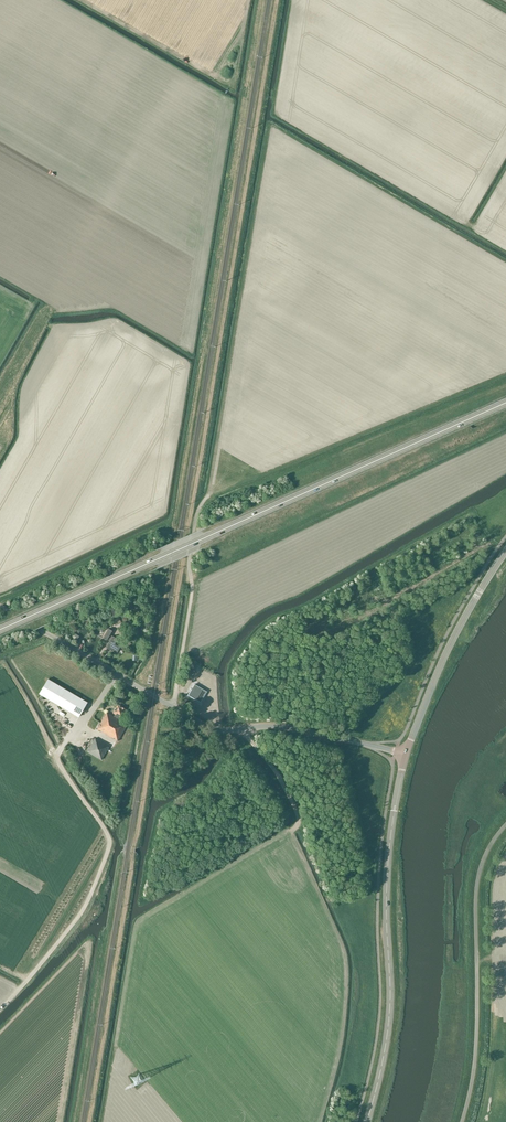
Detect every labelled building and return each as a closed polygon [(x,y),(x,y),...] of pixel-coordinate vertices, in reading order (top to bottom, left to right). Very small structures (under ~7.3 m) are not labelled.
[(115,626),(122,623),(119,618),(113,620),(115,626)] [(114,631),(112,630),(109,628),(103,638),(108,640),(110,641),(106,648),(112,651),(113,650),(117,652),(120,647),(116,644),(119,639),(111,635),(114,631)] [(88,702),(48,679),(39,694),(79,717),(88,702)] [(196,688),(188,683),(185,687),(182,692),(187,694),(191,696),(196,688)] [(124,713),(126,715),(129,710),(126,709),(121,706),(118,704),(113,713),(115,714),(114,716),(107,712),(97,729),(113,738),(114,738),(118,740),(127,724),(118,718),(119,716),(122,718),(124,713)] [(102,760),(109,747),(105,744),(105,743),(95,738),(87,751),(102,760)] [(179,745),(188,750),(192,743),(183,738),(179,745)] [(170,748),(175,750),(180,742),(175,739),(170,748)]
